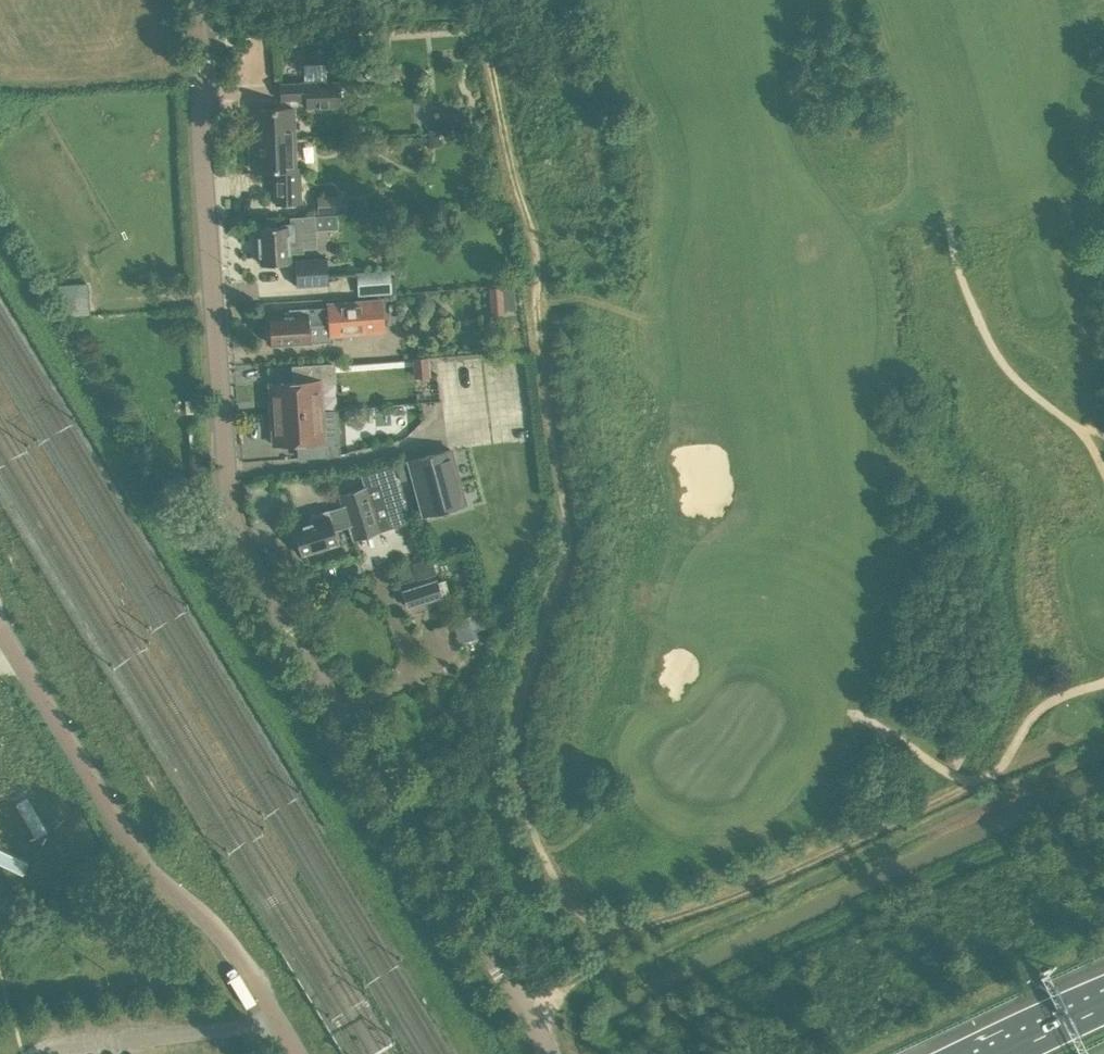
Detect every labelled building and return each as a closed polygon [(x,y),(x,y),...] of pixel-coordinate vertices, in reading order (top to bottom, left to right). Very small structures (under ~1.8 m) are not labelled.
[(374,82),(387,82),(387,65),(374,65),(374,82)] [(280,83),(280,86),(280,100),(306,99),(306,108),(341,106),(340,81),(280,83)] [(257,129),(257,139),(294,137),(293,108),(253,109),(254,129),(257,129)] [(294,137),(257,139),(258,149),(254,149),(255,171),(275,170),(276,203),(300,202),(299,168),(295,168),(294,137)] [(317,213),(346,212),(345,195),(316,196),(317,213)] [(292,217),(292,225),(259,227),(261,264),(289,262),(288,251),(301,250),(301,245),(314,244),(312,215),(292,217)] [(294,260),(296,286),(328,284),(327,258),(294,260)] [(359,292),(393,290),(392,267),(358,268),(359,292)] [(54,285),(72,315),(89,313),(87,283),(54,285)] [(488,287),(489,289),(491,314),(504,313),(504,310),(516,309),(515,288),(502,289),(502,287),(488,287)] [(265,329),(266,340),(270,340),(270,344),(332,340),(331,335),(384,331),(381,299),(348,302),(348,300),(346,300),(346,302),(327,303),(327,306),(307,308),(307,309),(290,310),(291,314),(269,316),(269,329),(265,329)] [(429,375),(427,358),(414,359),(415,376),(429,375)] [(269,383),(271,414),(324,410),(323,382),(334,381),(333,364),(294,366),(295,382),(269,383)] [(185,386),(187,413),(199,412),(196,385),(185,386)] [(324,410),(271,414),(273,444),(299,442),(300,457),(339,455),(337,438),(326,438),(324,410)] [(408,460),(423,515),(465,504),(451,449),(408,460)] [(296,538),(293,540),(297,552),(300,551),(301,554),(337,543),(333,531),(348,526),(352,538),(407,520),(389,466),(389,465),(377,469),(362,473),(367,488),(340,496),(343,506),(311,516),(312,521),(293,527),(296,538)] [(412,563),(417,579),(436,574),(431,557),(412,563)] [(441,596),(436,580),(402,591),(408,607),(441,596)] [(453,622),(460,644),(491,634),(484,612),(453,622)] [(943,761),(959,770),(968,755),(952,745),(943,761)] [(27,797),(16,804),(36,838),(47,831),(45,827),(27,797)] [(9,882),(19,873),(0,854),(0,873),(9,882)]
